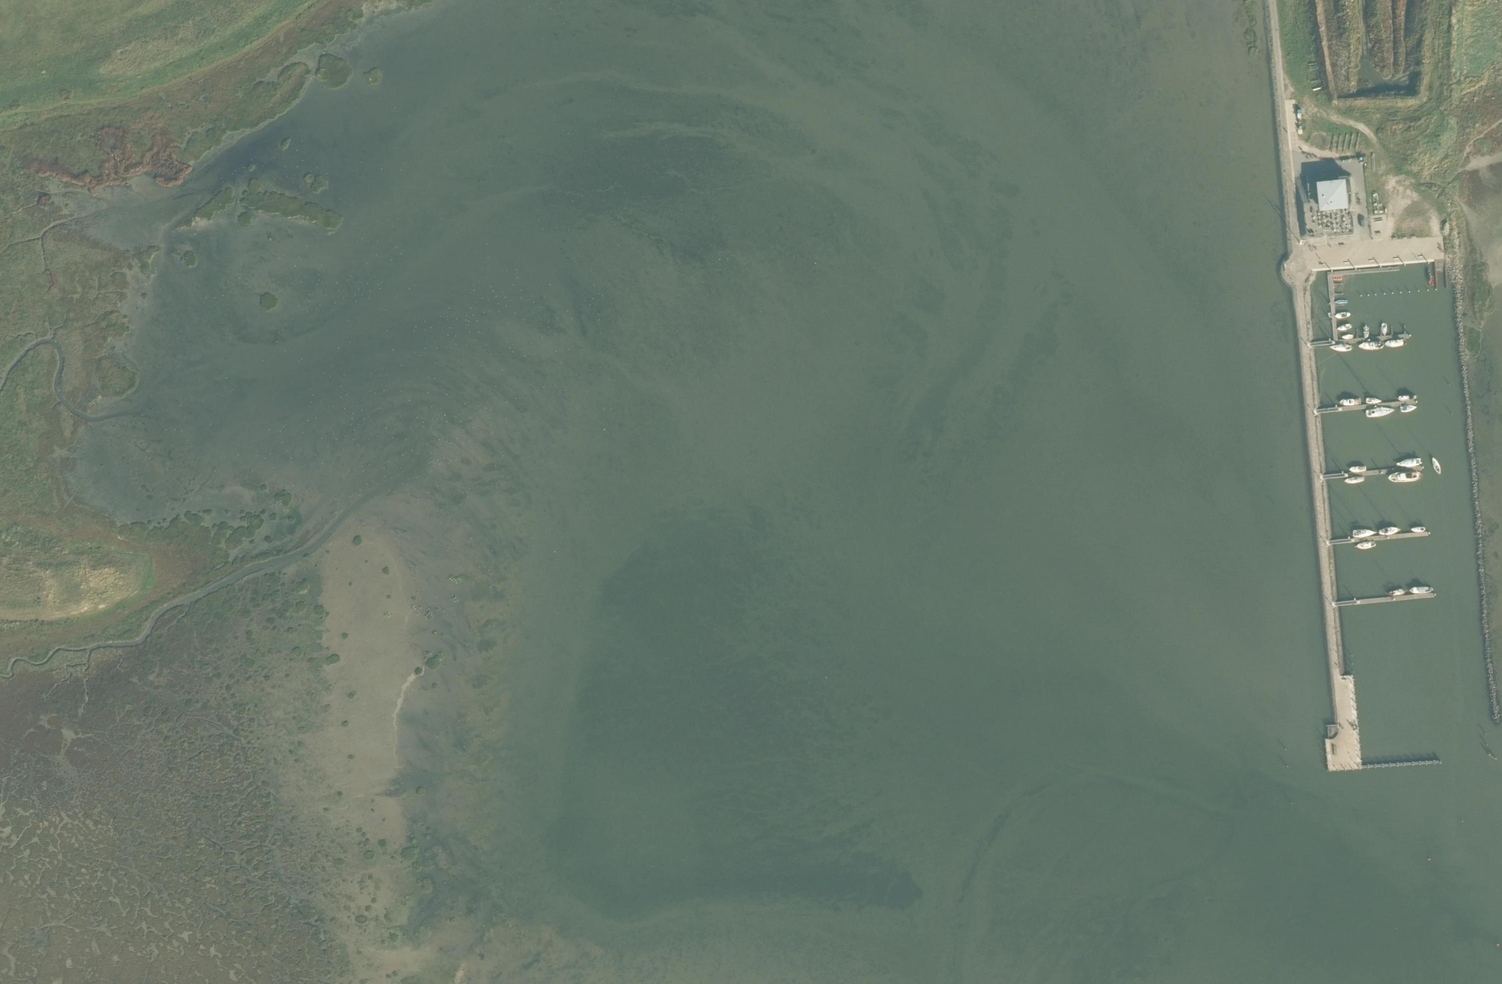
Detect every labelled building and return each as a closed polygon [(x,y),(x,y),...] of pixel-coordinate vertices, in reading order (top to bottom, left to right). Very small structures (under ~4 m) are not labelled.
[(1348,166),(1349,175),(1360,174),(1359,164),(1348,166)] [(1322,184),(1318,185),(1321,210),(1346,207),(1344,190),(1350,189),(1350,194),(1351,194),(1349,177),(1338,178),(1339,183),(1327,184),(1323,184),(1322,184)]
